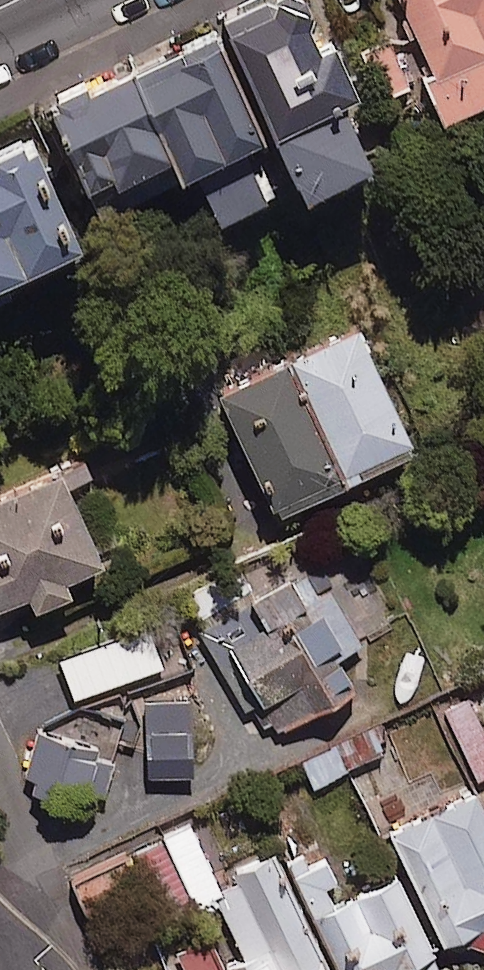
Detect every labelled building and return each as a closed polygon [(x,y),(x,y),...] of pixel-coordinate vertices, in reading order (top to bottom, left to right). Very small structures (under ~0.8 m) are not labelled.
[(298,0),(248,0),(219,13),(294,180),(362,149),(335,90),(353,82),(329,30),(315,36),(298,0)] [(450,107),(483,92),(483,0),(401,0),(450,107)] [(129,60),(177,160),(255,123),(207,23),(129,60)] [(405,81),(390,39),(362,49),(378,91),(405,81)] [(177,160),(129,60),(47,100),(95,200),(177,160)] [(24,125),(0,136),(0,254),(68,222),(24,125)] [(198,172),(213,205),(265,182),(251,149),(198,172)] [(410,442),(352,319),(268,359),(259,340),(234,352),(242,370),(215,383),(273,507),(410,442)] [(58,463),(0,487),(0,596),(23,586),(29,599),(65,584),(59,569),(95,554),(58,463)] [(314,598),(296,565),(243,590),(232,569),(187,594),(262,731),(358,679),(343,652),(362,642),(332,588),(314,598)] [(40,723),(25,785),(85,799),(89,784),(106,788),(122,720),(75,709),(70,731),(40,723)] [(452,727),(476,772),(483,768),(483,724),(478,714),(452,727)] [(382,749),(371,726),(304,760),(315,783),(382,749)] [(444,936),(476,920),(483,937),(483,804),(473,783),(389,825),(444,936)] [(221,887),(190,819),(165,831),(196,898),(221,887)] [(273,850),(235,868),(243,883),(217,895),(254,969),(332,969),(273,850)] [(394,871),(348,894),(327,851),(295,867),(346,969),(416,969),(438,959),(394,871)] [(207,931),(178,944),(187,966),(178,969),(224,969),(207,931)]
